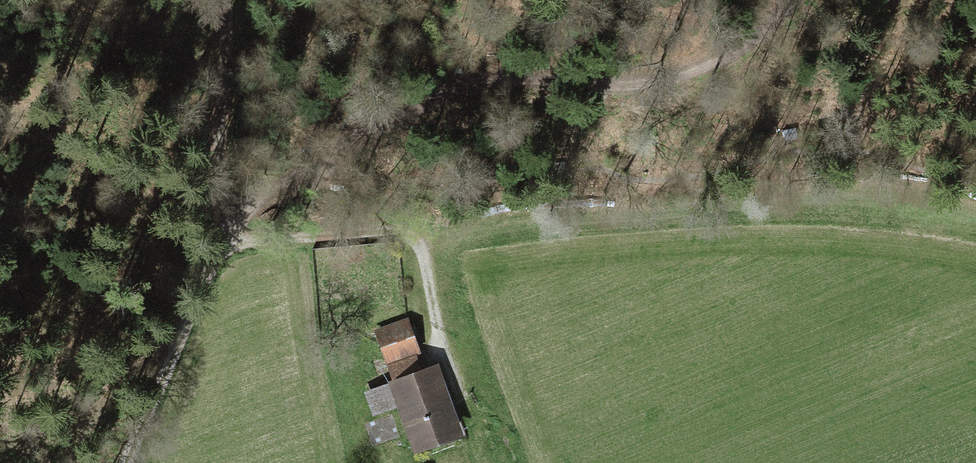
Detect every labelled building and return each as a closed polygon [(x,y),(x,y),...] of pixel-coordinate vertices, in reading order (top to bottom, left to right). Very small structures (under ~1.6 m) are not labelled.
[(438,370),(370,391),(377,414),(402,406),(416,450),(458,437),(438,370)]
